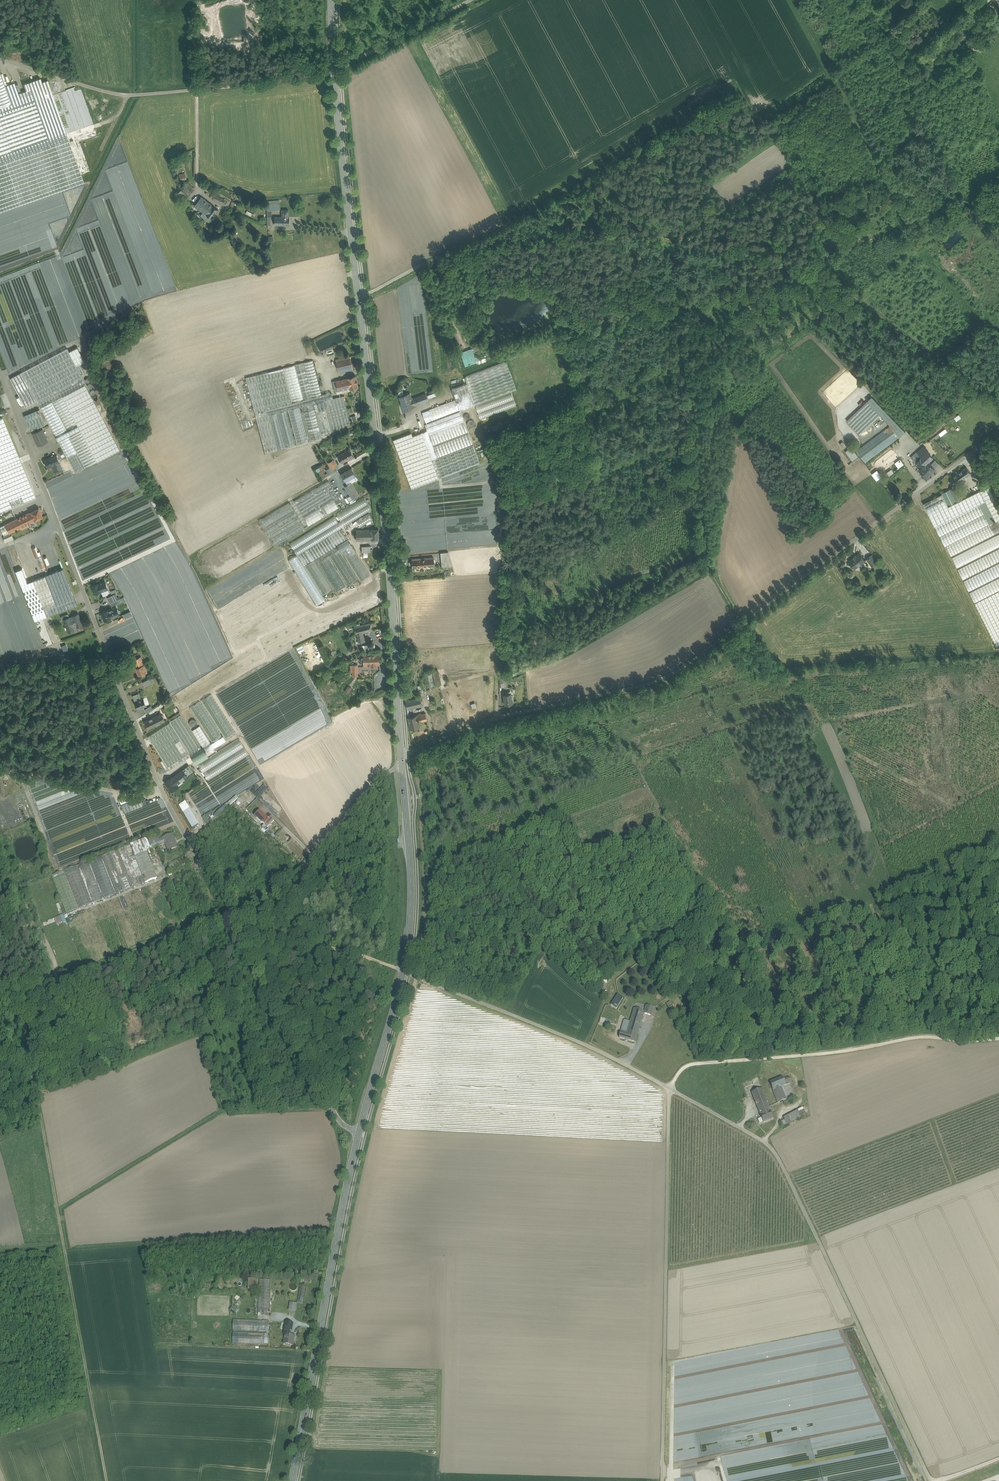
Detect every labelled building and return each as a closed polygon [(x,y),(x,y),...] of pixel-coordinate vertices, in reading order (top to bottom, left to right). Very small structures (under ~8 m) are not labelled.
[(12,105),(12,104),(5,86),(0,72),(0,109),(12,105)] [(40,78),(24,84),(26,91),(31,90),(35,102),(47,97),(46,93),(52,91),(48,80),(42,82),(40,78)] [(14,83),(5,86),(12,104),(21,101),(18,94),(14,83)] [(18,94),(21,101),(12,104),(12,105),(0,109),(0,156),(11,152),(48,139),(35,102),(31,90),(26,91),(18,94)] [(185,154),(173,161),(177,169),(180,167),(177,162),(186,157),(185,154)] [(117,169),(121,167),(123,172),(130,169),(127,162),(116,167),(117,169)] [(121,181),(121,184),(116,184),(115,166),(104,172),(116,196),(114,197),(119,207),(114,210),(116,214),(108,214),(114,226),(131,225),(132,265),(138,265),(138,262),(154,294),(178,282),(142,213),(138,213),(131,200),(131,190),(125,190),(121,181)] [(185,172),(179,175),(182,182),(188,180),(185,172)] [(187,182),(178,193),(186,199),(194,190),(191,187),(191,186),(187,182)] [(216,192),(207,188),(204,195),(213,199),(215,195),(216,192)] [(204,199),(198,195),(191,202),(206,213),(212,205),(204,199)] [(215,195),(213,199),(212,200),(222,205),(224,199),(215,195)] [(266,203),(267,216),(271,216),(271,209),(282,209),(282,202),(266,203)] [(206,213),(205,214),(212,219),(218,210),(212,205),(206,213)] [(288,210),(282,210),(282,217),(275,217),(275,225),(289,225),(289,217),(288,217),(288,210)] [(74,254),(77,264),(79,263),(78,260),(81,259),(81,260),(83,259),(82,257),(86,256),(84,250),(74,254)] [(67,348),(10,378),(25,407),(37,401),(41,408),(51,403),(51,404),(63,398),(62,397),(74,390),(75,390),(85,384),(86,384),(77,366),(85,362),(78,347),(69,352),(67,348)] [(472,349),(461,353),(465,366),(476,362),(472,349)] [(351,359),(336,362),(339,373),(353,369),(351,359)] [(313,360),(246,378),(265,453),(322,438),(321,435),(345,428),(344,425),(350,424),(343,396),(333,398),(332,393),(322,395),(313,360)] [(467,383),(452,389),(456,399),(460,410),(516,389),(506,362),(465,377),(467,383)] [(356,376),(344,379),(346,389),(358,386),(356,376)] [(344,379),(336,381),(338,391),(346,389),(344,379)] [(101,415),(85,384),(75,390),(92,420),(101,415)] [(90,419),(74,390),(62,397),(63,398),(78,426),(90,419)] [(511,392),(475,406),(480,420),(516,406),(511,392)] [(409,393),(400,396),(403,405),(401,406),(404,412),(410,409),(409,408),(414,407),(413,406),(411,399),(409,393)] [(426,394),(411,399),(413,406),(428,400),(426,394)] [(899,437),(906,431),(872,396),(867,401),(869,403),(881,415),(890,425),(899,437)] [(78,426),(63,398),(51,404),(66,432),(78,426)] [(456,399),(429,409),(430,410),(433,420),(460,410),(456,399)] [(867,401),(847,421),(860,435),(881,415),(867,401)] [(51,404),(51,403),(41,408),(56,437),(66,432),(51,404)] [(39,409),(24,416),(31,431),(46,424),(39,409)] [(430,410),(422,413),(426,423),(433,420),(430,410)] [(460,412),(425,425),(427,431),(412,436),(411,433),(393,440),(412,489),(480,463),(460,412)] [(2,417),(0,417),(0,447),(7,463),(19,458),(2,417)] [(103,418),(93,423),(110,455),(120,450),(103,418)] [(66,432),(56,437),(58,442),(80,430),(82,429),(92,424),(90,419),(78,426),(66,432)] [(502,422),(490,426),(493,433),(504,429),(504,428),(503,424),(502,422)] [(109,456),(92,424),(82,429),(99,461),(109,456)] [(890,425),(857,450),(866,462),(899,437),(890,425)] [(43,429),(33,433),(38,445),(48,441),(43,429)] [(80,430),(58,442),(75,474),(97,462),(80,430)] [(858,455),(852,446),(845,451),(852,460),(858,455)] [(918,452),(922,457),(926,453),(927,453),(927,452),(929,451),(924,446),(918,452)] [(349,449),(338,456),(342,463),(354,456),(349,449)] [(917,452),(911,457),(916,462),(922,457),(918,452),(917,452)] [(927,453),(926,453),(922,457),(916,462),(916,463),(917,463),(916,463),(917,464),(920,467),(921,468),(919,470),(926,477),(926,476),(930,473),(929,473),(931,472),(932,473),(932,472),(935,469),(931,464),(928,462),(932,459),(927,453)] [(56,455),(44,460),(48,468),(54,465),(57,472),(63,470),(60,463),(56,455)] [(9,468),(21,463),(19,458),(7,463),(0,466),(0,472),(9,468)] [(900,458),(895,462),(899,467),(904,463),(900,458)] [(333,460),(328,462),(332,469),(337,466),(333,460)] [(935,460),(931,464),(935,469),(936,470),(940,466),(935,460)] [(36,498),(21,463),(9,468),(22,501),(23,503),(36,498)] [(967,467),(951,478),(956,484),(971,473),(967,467)] [(9,468),(0,472),(0,477),(11,505),(12,505),(13,508),(23,503),(22,501),(9,468)] [(352,468),(341,474),(345,481),(348,484),(351,482),(349,479),(356,475),(352,468)] [(0,477),(0,510),(1,513),(13,508),(12,505),(11,505),(0,477)] [(289,503),(259,521),(259,520),(203,554),(219,580),(343,505),(328,481),(290,504),(289,503)] [(359,496),(351,482),(348,484),(345,486),(352,500),(359,496)] [(477,494),(476,485),(434,489),(443,492),(444,502),(439,503),(444,505),(445,502),(451,502),(452,512),(458,512),(458,516),(477,514),(477,512),(475,511),(475,507),(477,507),(476,504),(478,500),(479,508),(482,501),(481,501),(483,497),(485,498),(494,497),(493,483),(482,484),(489,487),(485,487),(484,491),(479,489),(477,494)] [(949,506),(945,500),(926,509),(935,527),(980,504),(985,501),(996,521),(998,520),(998,521),(998,506),(989,486),(963,499),(957,502),(949,506)] [(957,486),(950,489),(957,502),(963,499),(957,486)] [(414,505),(443,502),(442,491),(437,491),(436,489),(410,491),(410,501),(413,501),(414,505)] [(950,489),(942,493),(945,500),(949,506),(957,502),(950,489)] [(57,515),(59,519),(93,503),(92,499),(88,499),(87,494),(86,494),(80,497),(79,493),(78,493),(72,494),(72,497),(74,496),(75,496),(78,496),(78,498),(74,500),(73,498),(68,499),(69,498),(64,499),(64,503),(61,503),(61,500),(58,500),(58,502),(55,503),(56,511),(57,512),(57,515)] [(942,494),(923,503),(926,509),(945,500),(942,494)] [(364,497),(336,514),(344,526),(356,518),(367,511),(372,509),(364,497)] [(996,521),(985,501),(980,504),(990,524),(996,521)] [(980,504),(935,527),(945,547),(946,546),(990,524),(980,504)] [(38,508),(30,512),(34,520),(35,520),(43,516),(38,508)] [(356,518),(360,526),(372,518),(367,511),(356,518)] [(30,512),(5,524),(9,533),(34,520),(30,512)] [(290,543),(297,555),(342,527),(334,515),(290,543)] [(946,546),(952,557),(995,534),(998,532),(998,521),(998,520),(996,521),(990,524),(946,546)] [(0,527),(0,528),(4,535),(9,533),(5,524),(0,527)] [(341,528),(297,555),(304,566),(316,559),(336,546),(348,539),(341,528)] [(371,529),(356,530),(357,541),(371,540),(371,529)] [(379,529),(371,529),(371,540),(379,539),(379,529)] [(3,537),(5,542),(14,539),(12,533),(3,537)] [(952,558),(957,568),(998,547),(998,534),(952,558)] [(176,542),(157,551),(163,551),(163,555),(169,560),(169,568),(168,569),(160,569),(155,565),(153,566),(152,564),(151,565),(151,560),(147,560),(145,556),(163,595),(163,582),(167,582),(167,587),(170,585),(167,585),(167,581),(177,589),(178,588),(181,588),(181,554),(177,554),(177,545),(176,542)] [(370,576),(351,545),(342,551),(361,582),(370,576)] [(336,546),(316,559),(318,563),(328,557),(329,556),(339,550),(336,546)] [(958,570),(963,580),(998,562),(998,549),(958,570)] [(357,579),(340,552),(339,550),(329,556),(347,585),(357,579)] [(448,552),(441,552),(443,565),(452,565),(448,552)] [(856,555),(853,557),(853,558),(849,561),(855,568),(858,565),(859,566),(862,563),(865,560),(860,553),(856,556),(856,555)] [(877,562),(871,555),(866,558),(872,566),(877,562)] [(346,586),(328,557),(318,563),(334,588),(336,592),(346,586)] [(433,557),(412,559),(413,568),(434,566),(433,557)] [(316,559),(304,566),(322,595),(334,588),(318,563),(316,559)] [(964,581),(969,591),(998,576),(998,563),(964,581)] [(127,565),(110,574),(134,615),(138,613),(141,618),(147,618),(146,617),(142,614),(144,609),(147,604),(143,597),(144,596),(144,593),(141,593),(142,584),(139,589),(138,587),(133,586),(133,585),(135,584),(132,582),(134,580),(128,577),(128,575),(129,575),(129,574),(128,571),(130,567),(129,564),(127,564),(127,565)] [(63,569),(33,580),(47,616),(77,604),(63,569)] [(970,593),(975,603),(998,591),(998,578),(970,593)] [(105,581),(92,586),(95,594),(99,592),(99,593),(99,592),(103,591),(108,589),(105,581)] [(975,603),(997,646),(998,645),(998,591),(975,603)] [(114,594),(108,597),(110,603),(117,600),(114,594)] [(117,607),(109,610),(109,609),(102,612),(105,620),(112,617),(120,614),(117,607)] [(131,610),(124,614),(126,618),(133,615),(131,610)] [(73,616),(70,617),(64,619),(69,632),(74,630),(73,627),(77,625),(77,626),(83,624),(79,614),(73,616)] [(370,623),(359,625),(360,627),(355,628),(357,634),(363,633),(372,630),(370,623)] [(149,648),(167,693),(190,684),(181,660),(177,661),(175,655),(172,656),(170,651),(166,653),(163,644),(159,645),(157,640),(154,641),(155,646),(149,648)] [(379,655),(368,655),(363,656),(362,657),(362,660),(364,661),(364,666),(369,666),(369,665),(379,664),(379,655)] [(141,656),(133,660),(136,668),(144,664),(141,656)] [(136,668),(139,675),(148,672),(145,664),(144,664),(136,668)] [(431,672),(424,674),(427,688),(434,686),(431,672)] [(152,678),(143,682),(145,686),(154,682),(152,678)] [(354,690),(349,686),(345,692),(350,696),(354,690)] [(141,699),(139,693),(133,695),(135,701),(138,709),(146,705),(144,698),(141,699)] [(511,693),(503,695),(505,705),(513,704),(511,693)] [(236,734),(211,694),(201,701),(223,736),(226,741),(236,734)] [(420,698),(406,701),(407,710),(412,709),(422,706),(420,698)] [(222,736),(200,701),(190,708),(212,743),(222,737),(222,736)] [(413,717),(412,717),(414,724),(419,723),(427,721),(426,713),(413,717)] [(158,715),(153,717),(145,721),(148,729),(161,723),(160,720),(158,715)] [(202,749),(181,715),(169,722),(170,723),(191,756),(202,749)] [(408,718),(410,730),(420,728),(419,723),(414,724),(412,717),(408,718)] [(191,756),(170,723),(148,737),(162,760),(159,762),(166,772),(191,756)] [(211,744),(200,726),(192,731),(203,749),(211,744)] [(222,737),(212,743),(211,744),(203,749),(207,753),(226,741),(223,736),(222,736),(222,737)] [(249,755),(240,740),(201,765),(211,780),(249,755)] [(189,766),(183,770),(187,775),(188,777),(194,772),(189,766)] [(379,774),(387,769),(385,766),(377,771),(379,774)] [(183,770),(172,778),(177,784),(188,777),(187,775),(183,770)] [(177,784),(172,778),(165,783),(171,791),(178,786),(177,784)] [(228,802),(230,804),(239,798),(237,795),(228,802)] [(142,801),(132,805),(131,801),(121,804),(124,813),(143,806),(142,801)] [(198,824),(185,802),(178,805),(191,828),(198,824)] [(227,805),(213,815),(216,818),(230,808),(227,805)] [(211,823),(208,817),(214,814),(213,811),(203,816),(208,825),(211,823)] [(269,815),(265,818),(260,814),(257,817),(262,822),(261,822),(265,825),(267,828),(267,827),(274,820),(269,815)] [(172,834),(163,837),(163,838),(160,839),(158,836),(147,840),(151,850),(165,844),(168,851),(178,848),(172,834)] [(147,839),(130,845),(135,856),(151,850),(147,840),(147,839)] [(130,845),(77,866),(92,904),(145,882),(135,856),(130,845)] [(77,866),(52,876),(67,913),(92,904),(77,866)] [(619,995),(612,1006),(616,1008),(623,998),(619,995)] [(653,1008),(646,1005),(644,1011),(644,1013),(651,1015),(653,1008)] [(644,1011),(634,1008),(630,1021),(629,1026),(639,1030),(644,1013),(644,1011)] [(639,1030),(629,1026),(630,1021),(624,1020),(620,1032),(621,1032),(619,1037),(635,1042),(639,1030)] [(769,1081),(776,1098),(778,1103),(788,1099),(783,1086),(786,1085),(784,1079),(783,1076),(769,1081)] [(783,1086),(788,1099),(794,1096),(789,1084),(792,1082),(790,1077),(784,1079),(786,1085),(783,1086)] [(762,1088),(752,1092),(760,1114),(770,1110),(768,1107),(766,1102),(767,1101),(762,1088)] [(767,1101),(766,1102),(768,1107),(778,1103),(776,1098),(767,1101)] [(802,1107),(797,1110),(800,1116),(805,1113),(802,1107)] [(760,1114),(761,1117),(759,1119),(758,1120),(759,1122),(760,1123),(763,1122),(773,1118),(770,1110),(760,1114)] [(797,1110),(783,1117),(787,1124),(800,1117),(800,1116),(797,1110)] [(271,1280),(259,1280),(258,1309),(258,1310),(258,1316),(269,1316),(270,1310),(271,1280)] [(300,1285),(297,1301),(303,1302),(306,1286),(300,1285)] [(297,1311),(298,1302),(290,1302),(289,1310),(297,1311)] [(270,1321),(233,1320),(233,1331),(269,1332),(270,1321)] [(292,1327),(286,1326),(284,1335),(285,1335),(284,1344),(293,1346),(295,1336),(291,1336),(292,1327)] [(269,1334),(232,1332),(233,1344),(268,1345),(269,1334)] [(860,1458),(863,1469),(897,1462),(895,1450),(888,1451),(888,1452),(883,1453),(884,1456),(873,1459),(872,1455),(865,1456),(865,1457),(860,1458)]
